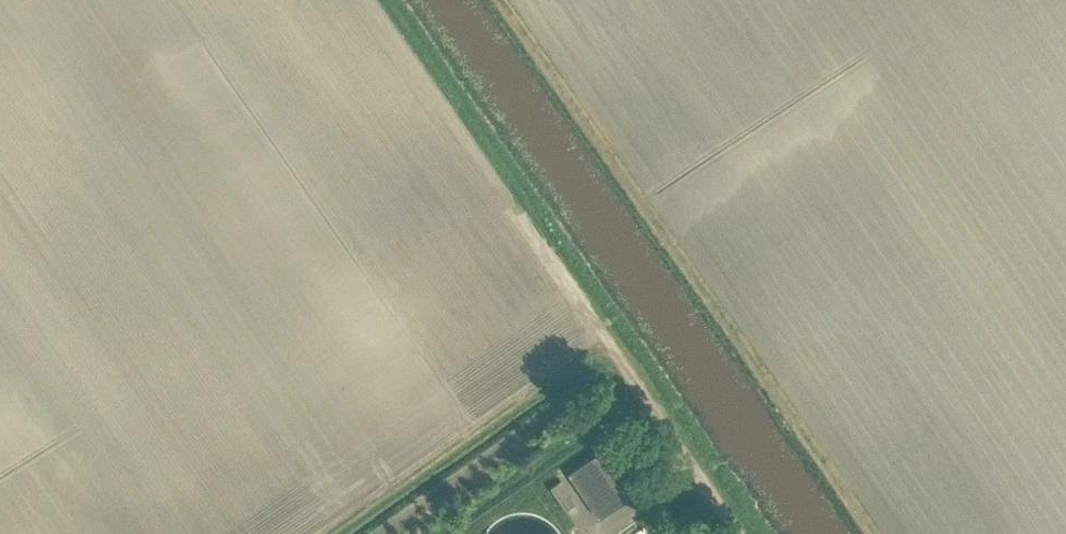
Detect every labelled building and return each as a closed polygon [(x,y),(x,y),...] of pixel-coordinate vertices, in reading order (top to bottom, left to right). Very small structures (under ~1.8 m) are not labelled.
[(566,472),(598,517),(627,497),(595,452),(566,472)] [(549,487),(564,509),(575,501),(560,479),(549,487)]
